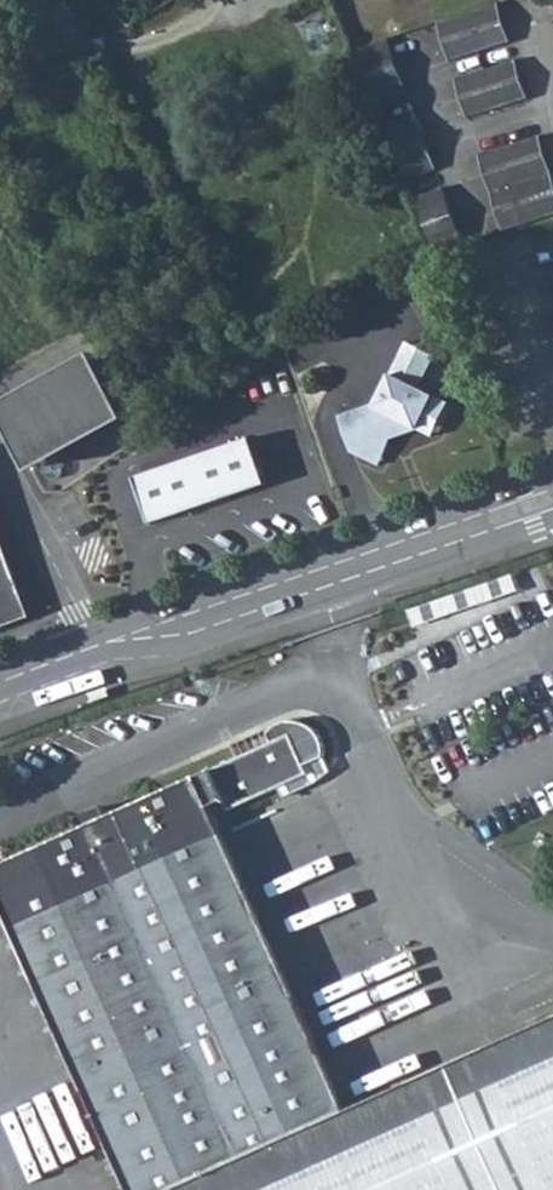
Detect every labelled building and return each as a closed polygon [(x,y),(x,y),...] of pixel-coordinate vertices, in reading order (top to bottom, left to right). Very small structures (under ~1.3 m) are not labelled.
[(500,3),(440,20),(451,59),(510,41),(500,3)] [(388,35),(353,44),(376,104),(409,91),(388,35)] [(467,116),(527,99),(516,59),(456,77),(467,116)] [(416,109),(382,122),(403,180),(437,167),(416,109)] [(500,232),(552,219),(552,189),(539,136),(478,153),(500,232)] [(409,196),(429,253),(462,242),(443,184),(409,196)] [(408,340),(394,372),(422,385),(435,354),(408,340)] [(2,416),(26,460),(57,443),(43,420),(109,384),(98,364),(2,416)] [(380,405),(342,417),(353,450),(379,464),(392,438),(422,428),(425,427),(437,433),(453,398),(422,385),(394,372),(380,405)] [(109,384),(43,420),(57,443),(57,444),(122,409),(109,384)] [(136,479),(155,527),(269,484),(250,437),(136,479)] [(35,620),(0,526),(0,633),(35,620)] [(352,1103),(219,814),(310,771),(293,731),(112,813),(107,803),(80,815),(85,825),(0,863),(0,890),(143,1189),(552,1189),(552,1011),(352,1103)]
